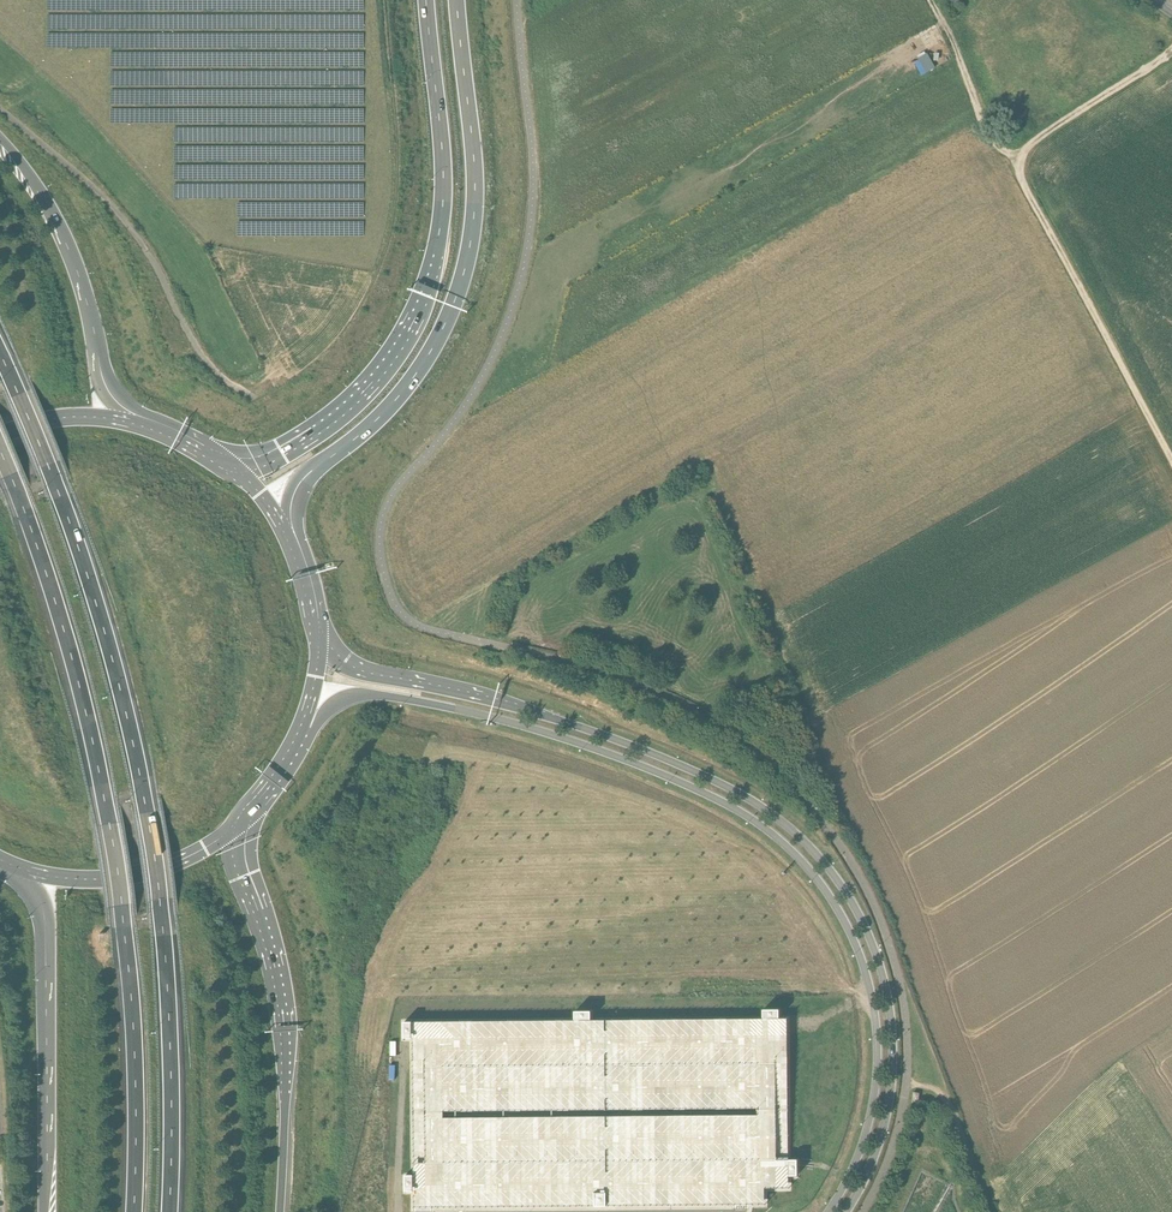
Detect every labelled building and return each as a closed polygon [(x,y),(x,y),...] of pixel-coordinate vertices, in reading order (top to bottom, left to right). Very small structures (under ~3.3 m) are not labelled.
[(924,73),(937,66),(929,53),(916,60),(924,73)] [(788,1021),(413,1022),(413,1208),(420,1208),(741,1207),(764,1207),(764,1190),(789,1189),(789,1163),(788,1021)]
